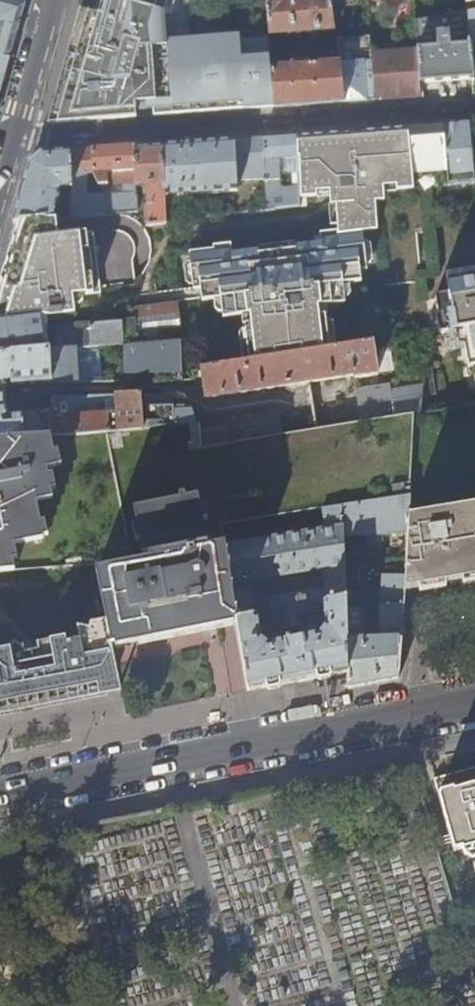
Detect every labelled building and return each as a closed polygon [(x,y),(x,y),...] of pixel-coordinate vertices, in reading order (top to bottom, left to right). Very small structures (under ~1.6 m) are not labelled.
[(25,0),(0,0),(0,48),(11,51),(18,24),(25,0)] [(269,37),(168,44),(165,13),(172,11),(175,0),(103,0),(98,16),(83,12),(79,6),(77,12),(56,88),(46,124),(139,118),(138,110),(147,109),(156,109),(156,116),(189,114),(275,108),(271,68),(269,37)] [(331,0),(306,0),(284,2),(283,0),(266,0),(268,34),(334,29),(331,0)] [(464,14),(468,13),(474,12),(474,0),(461,0),(464,14)] [(415,18),(418,48),(418,50),(440,48),(439,40),(450,39),(451,48),(471,46),(468,13),(464,14),(415,18)] [(473,80),(472,61),(471,46),(451,48),(450,39),(439,40),(440,48),(418,50),(421,83),(445,82),(473,80)] [(11,51),(0,48),(0,89),(4,76),(11,51)] [(418,50),(418,48),(372,52),(372,53),(375,101),(399,99),(422,97),(421,83),(418,50)] [(343,103),(338,63),(313,65),(313,63),(304,64),(303,49),(290,50),(290,57),(286,57),(287,67),(271,68),(275,108),(301,106),(343,103)] [(375,101),(372,53),(357,54),(357,61),(338,63),(343,103),(365,101),(375,101)] [(474,181),(469,124),(457,125),(443,126),(447,169),(448,184),(474,181)] [(447,169),(443,126),(407,128),(411,171),(447,169)] [(399,234),(414,231),(411,203),(413,202),(412,189),(411,171),(407,128),(373,131),(377,197),(333,202),(335,222),(336,227),(292,233),(294,246),(258,251),(257,247),(231,251),(229,241),(211,244),(212,247),(187,251),(189,261),(192,284),(192,287),(198,286),(200,299),(206,299),(397,272),(403,272),(403,268),(400,249),(399,234)] [(377,197),(373,131),(296,136),(296,158),(297,158),(297,165),(299,188),(299,189),(299,191),(314,190),(325,189),(325,195),(326,203),(333,202),(377,197)] [(296,158),(296,136),(282,137),(263,139),(265,180),(266,200),(267,210),(300,206),(299,191),(299,189),(283,190),(278,187),(278,181),(279,181),(278,166),(297,165),(297,158),(296,158)] [(265,180),(263,139),(235,141),(163,146),(166,196),(237,191),(237,182),(265,180)] [(166,196),(163,146),(153,147),(135,148),(136,186),(148,186),(150,205),(146,208),(146,210),(147,210),(148,226),(166,223),(167,220),(166,196)] [(136,186),(135,148),(103,150),(92,151),(93,172),(98,184),(125,183),(126,197),(103,199),(103,214),(125,212),(135,211),(136,211),(136,186)] [(93,172),(92,151),(84,152),(71,153),(72,174),(72,187),(71,189),(78,189),(78,184),(80,184),(80,174),(93,172)] [(72,174),(71,153),(41,155),(30,164),(24,185),(13,223),(49,219),(52,219),(58,194),(56,192),(61,187),(72,187),(72,174)] [(103,214),(103,199),(103,194),(71,196),(71,197),(71,217),(103,214)] [(71,217),(71,197),(62,197),(62,218),(71,217)] [(267,210),(266,200),(237,202),(239,213),(267,210)] [(335,222),(333,202),(326,203),(329,223),(335,222)] [(85,232),(51,235),(49,219),(13,223),(10,231),(8,240),(0,265),(0,289),(91,279),(85,232)] [(294,246),(292,233),(256,238),(257,247),(258,251),(294,246)] [(409,267),(407,249),(400,249),(403,268),(409,267)] [(192,284),(189,261),(183,262),(186,284),(192,284)] [(445,274),(449,293),(436,295),(442,332),(462,329),(468,366),(470,365),(474,394),(474,269),(445,274)] [(364,320),(363,313),(357,314),(356,309),(362,308),(383,305),(381,287),(399,284),(397,272),(206,299),(208,312),(209,318),(226,316),(233,315),(234,322),(228,323),(228,327),(233,364),(368,344),(364,320)] [(73,295),(82,294),(93,292),(91,279),(0,289),(0,324),(34,319),(46,317),(75,314),(74,305),(73,295)] [(200,299),(198,286),(192,287),(143,293),(145,307),(177,303),(200,299)] [(83,304),(82,294),(73,295),(74,305),(83,304)] [(181,339),(177,303),(145,307),(132,308),(134,320),(134,328),(148,327),(150,342),(171,340),(181,339)] [(35,329),(34,319),(0,324),(0,354),(38,351),(35,329)] [(374,343),(370,319),(364,320),(368,344),(370,344),(374,343)] [(150,342),(148,327),(134,328),(134,320),(74,325),(74,328),(56,328),(58,349),(75,348),(123,344),(150,342)] [(233,364),(228,327),(223,328),(221,340),(225,365),(233,364)] [(58,349),(56,328),(35,329),(38,351),(50,350),(58,349)] [(173,380),(171,340),(150,342),(123,344),(124,381),(173,380)] [(375,376),(370,344),(368,344),(233,364),(225,365),(201,369),(206,399),(284,386),(285,391),(291,392),(302,391),(309,388),(307,383),(352,376),(352,379),(375,376)] [(77,382),(75,348),(58,349),(50,350),(51,381),(51,382),(77,382)] [(50,350),(38,351),(0,354),(0,395),(6,396),(6,384),(11,380),(13,380),(13,383),(51,381),(50,350)] [(434,395),(430,369),(422,370),(421,397),(434,395)] [(143,428),(142,392),(54,394),(52,408),(23,409),(23,414),(25,436),(52,434),(143,428)] [(197,424),(191,406),(172,406),(171,397),(142,392),(143,428),(197,424)] [(23,414),(12,414),(7,407),(0,407),(0,438),(25,436),(23,414)] [(283,434),(278,411),(198,423),(200,447),(283,434)] [(47,467),(57,465),(52,434),(25,436),(0,438),(0,572),(15,571),(9,545),(45,538),(37,501),(53,497),(47,467)] [(407,533),(408,516),(410,495),(341,506),(342,536),(407,533)] [(237,622),(226,545),(208,548),(198,496),(135,508),(144,553),(150,552),(153,560),(147,569),(127,573),(126,565),(98,571),(100,581),(106,615),(107,621),(113,646),(200,629),(209,628),(223,625),(237,622)] [(408,516),(407,533),(404,574),(404,590),(460,581),(474,578),(474,505),(408,516)] [(256,533),(262,529),(329,516),(330,528),(226,545),(237,622),(248,691),(288,683),(348,671),(345,609),(342,536),(341,506),(222,525),(224,538),(256,533)] [(100,581),(98,571),(98,570),(97,564),(91,565),(94,582),(100,581)] [(398,672),(404,590),(404,574),(379,577),(379,638),(363,638),(362,608),(345,609),(348,671),(348,688),(371,684),(398,679),(398,672)] [(42,705),(121,690),(113,646),(107,621),(87,625),(86,630),(74,627),(76,641),(64,643),(63,638),(34,644),(35,651),(21,653),(20,647),(8,649),(1,645),(0,646),(0,713),(42,705)] [(452,774),(452,772),(443,775),(435,777),(456,849),(474,844),(474,767),(452,774)] [(456,849),(447,851),(438,854),(454,910),(474,904),(474,844),(456,849)]
